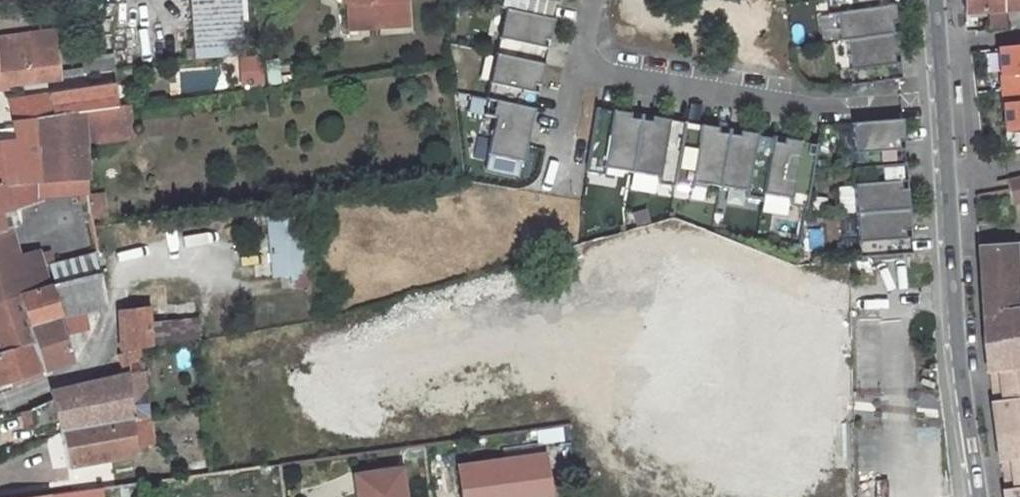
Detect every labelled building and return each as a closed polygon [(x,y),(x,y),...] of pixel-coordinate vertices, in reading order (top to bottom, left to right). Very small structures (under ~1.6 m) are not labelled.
[(241,0),(190,0),(194,50),(187,51),(187,65),(195,63),(245,60),(241,0)] [(404,0),(338,0),(338,7),(346,7),(346,37),(360,37),(361,30),(405,28),(404,0)] [(489,6),(504,10),(553,20),(558,0),(490,0),(489,6)] [(827,15),(835,14),(839,41),(845,41),(892,34),(890,22),(895,22),(892,0),(825,0),(827,15)] [(965,14),(1019,11),(1019,0),(964,0),(965,14)] [(504,10),(495,55),(544,65),(547,49),(542,48),(544,41),(548,42),(553,20),(504,10)] [(897,55),(894,33),(892,34),(845,41),(851,86),(901,79),(898,62),(892,63),(892,56),(897,55)] [(48,81),(60,80),(58,61),(62,60),(58,34),(0,41),(0,88),(48,81)] [(1001,88),(1019,87),(1019,46),(998,48),(1001,88)] [(544,65),(495,55),(485,100),(487,100),(534,109),(537,93),(533,92),(534,85),(539,87),(544,65)] [(83,77),(116,72),(114,57),(82,60),(83,77)] [(1004,129),(1019,128),(1019,87),(1001,88),(1004,129)] [(50,97),(50,99),(9,104),(15,131),(0,133),(0,189),(20,187),(41,185),(36,119),(80,113),(115,109),(114,96),(114,89),(50,97)] [(122,95),(114,96),(115,109),(124,107),(122,95)] [(522,163),(534,109),(487,100),(483,117),(496,119),(488,156),(522,163)] [(115,109),(80,113),(83,133),(130,126),(127,107),(124,107),(115,109)] [(629,114),(596,109),(585,173),(602,176),(603,168),(630,173),(639,121),(628,119),(629,114)] [(80,113),(36,119),(41,185),(42,199),(86,180),(83,133),(80,113)] [(650,123),(639,121),(630,173),(657,177),(656,184),(673,187),(684,123),(650,118),(650,123)] [(903,142),(901,120),(851,124),(854,170),(905,166),(904,149),(897,150),(897,142),(903,142)] [(684,123),(673,187),(690,189),(691,182),(718,187),(727,135),(716,133),(717,128),(684,123)] [(738,136),(727,135),(718,187),(745,191),(744,198),(761,201),(762,194),(771,141),(771,136),(739,131),(738,136)] [(771,141),(762,194),(790,198),(789,205),(806,208),(816,144),(783,138),(782,143),(771,141)] [(854,170),(852,170),(855,215),(908,211),(906,190),(899,190),(899,183),(906,183),(905,166),(854,170)] [(1007,178),(1012,202),(1019,201),(1019,175),(1007,178)] [(41,185),(20,187),(21,211),(43,202),(42,199),(41,185)] [(0,189),(0,217),(21,211),(20,187),(0,189)] [(93,220),(110,218),(106,192),(89,195),(93,220)] [(908,211),(855,215),(858,259),(912,255),(910,238),(903,239),(902,232),(910,231),(908,211)] [(308,216),(270,215),(269,286),(314,287),(315,272),(306,272),(308,216)] [(16,261),(11,232),(4,234),(0,235),(0,267),(16,261)] [(977,249),(983,326),(985,344),(1016,337),(1013,309),(1017,309),(1016,307),(1012,264),(1019,263),(1019,245),(977,249)] [(48,291),(58,288),(55,279),(95,266),(92,255),(42,271),(36,254),(0,267),(0,307),(48,291)] [(58,288),(97,275),(95,266),(55,279),(58,288)] [(106,310),(98,275),(97,275),(58,288),(48,291),(58,320),(106,310)] [(124,350),(199,338),(194,304),(182,306),(179,284),(126,292),(128,312),(124,313),(124,350)] [(0,307),(0,351),(2,356),(34,346),(29,329),(58,320),(48,291),(0,307)] [(72,362),(58,320),(29,329),(34,346),(2,356),(0,357),(0,397),(12,393),(9,384),(72,362)] [(985,344),(989,374),(999,372),(1001,386),(1019,383),(1019,336),(1016,337),(985,344)] [(329,353),(337,406),(381,399),(372,346),(329,353)] [(40,441),(64,429),(64,430),(131,421),(127,376),(51,393),(54,401),(24,413),(27,428),(36,428),(40,441)] [(1001,386),(1003,400),(992,401),(996,431),(1019,428),(1019,383),(1001,386)] [(126,422),(131,421),(64,430),(66,468),(130,456),(126,422)] [(996,431),(999,460),(1010,459),(1012,474),(1019,473),(1019,428),(996,431)] [(455,467),(459,496),(547,496),(542,454),(455,467)] [(356,475),(359,496),(400,496),(396,469),(356,475)] [(1012,474),(1014,488),(1003,489),(1004,496),(1019,496),(1019,473),(1012,474)] [(103,489),(43,496),(104,496),(103,489)]
